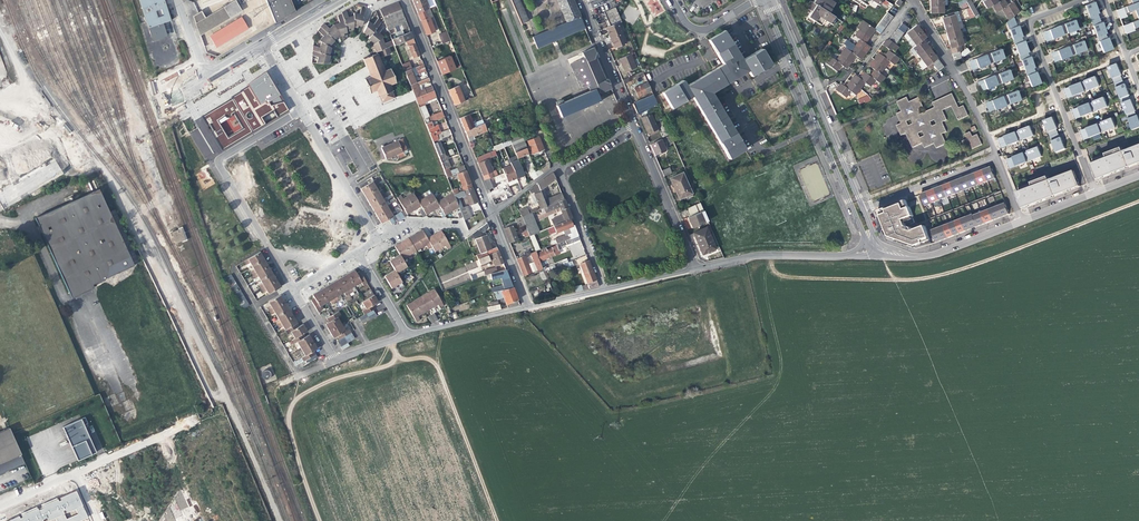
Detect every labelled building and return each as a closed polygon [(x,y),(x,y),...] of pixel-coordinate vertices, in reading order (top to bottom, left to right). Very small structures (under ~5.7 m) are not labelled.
[(148,29),(163,24),(171,22),(164,0),(139,0),(148,29)] [(274,23),(295,11),(291,0),(265,0),(274,23)] [(423,0),(412,0),(414,5),(421,21),(424,19),(420,10),(426,8),(423,0)] [(521,24),(528,21),(519,0),(511,0),(521,24)] [(566,22),(532,37),(537,48),(585,28),(573,0),(557,0),(566,22)] [(810,1),(806,8),(812,11),(807,19),(813,23),(815,21),(821,25),(825,19),(833,25),(837,18),(829,13),(835,3),(830,0),(815,0),(813,3),(810,1)] [(878,6),(882,0),(852,0),(864,8),(870,0),(878,6)] [(895,5),(899,8),(900,8),(903,4),(898,0),(895,5)] [(970,0),(969,0),(966,2),(967,5),(969,8),(972,13),(973,16),(978,13),(970,0)] [(997,1),(992,5),(996,12),(1001,8),(1008,20),(1013,16),(1018,12),(1014,5),(1012,2),(1007,5),(1004,0),(999,0),(997,1)] [(193,16),(200,35),(240,11),(234,1),(204,19),(200,12),(195,14),(193,16)] [(381,12),(383,17),(401,10),(398,2),(380,10),(381,12)] [(1097,13),(1098,13),(1097,10),(1096,8),(1094,2),(1085,5),(1089,16),(1097,13)] [(1137,2),(1132,4),(1123,7),(1125,13),(1135,9),(1136,13),(1138,19),(1138,5),(1137,2)] [(942,13),(942,5),(930,5),(930,10),(930,13),(942,13)] [(364,8),(361,7),(359,14),(354,13),(354,16),(354,26),(358,27),(358,25),(360,25),(361,26),(366,9),(364,9),(364,8)] [(616,7),(605,12),(604,12),(608,20),(606,21),(609,27),(607,28),(614,45),(615,47),(618,45),(619,49),(624,46),(623,43),(626,42),(618,23),(622,21),(616,7)] [(348,17),(346,10),(342,12),(346,28),(348,28),(349,28),(350,30),(354,29),(354,26),(354,16),(348,17)] [(389,34),(408,27),(404,17),(401,10),(383,17),(384,20),(389,34)] [(346,32),(347,32),(346,28),(342,12),(337,15),(339,23),(334,24),(341,36),(345,35),(344,32),(346,32)] [(943,23),(944,26),(956,22),(960,21),(958,14),(942,19),(943,23)] [(1018,26),(1013,16),(1008,20),(1006,21),(1009,30),(1017,26),(1018,26)] [(241,17),(210,36),(215,46),(247,27),(241,17)] [(370,36),(381,24),(379,18),(373,25),(368,21),(362,34),(365,36),(367,34),(368,35),(370,36)] [(1101,22),(1099,18),(1091,21),(1092,26),(1101,22)] [(429,33),(424,19),(421,21),(423,25),(426,34),(429,33)] [(1138,19),(1129,23),(1131,29),(1138,26),(1138,19)] [(1067,32),(1067,33),(1078,29),(1074,20),(1072,21),(1070,22),(1064,24),(1067,32)] [(857,28),(859,30),(858,31),(855,36),(860,40),(855,46),(865,53),(870,47),(865,43),(869,38),(875,30),(874,29),(863,21),(857,28)] [(958,30),(956,22),(944,26),(945,30),(946,33),(958,30)] [(1103,25),(1102,22),(1101,22),(1092,26),(1097,36),(1105,33),(1106,33),(1103,27),(1103,25)] [(329,28),(324,23),(321,25),(320,26),(333,39),(335,38),(336,37),(337,39),(341,36),(334,24),(329,28)] [(167,38),(163,24),(148,29),(152,42),(167,38)] [(379,33),(383,29),(381,24),(370,36),(368,39),(369,40),(370,41),(369,42),(372,45),(381,38),(383,37),(379,33)] [(1067,32),(1064,24),(1055,27),(1053,28),(1052,29),(1049,30),(1052,39),(1063,35),(1063,34),(1067,32)] [(333,39),(320,26),(320,27),(317,31),(323,36),(319,41),(322,42),(331,47),(334,45),(332,43),(333,42),(335,40),(333,39)] [(903,37),(907,42),(920,32),(918,29),(916,26),(905,34),(903,37)] [(1021,36),(1022,36),(1020,30),(1019,29),(1018,26),(1017,26),(1009,30),(1013,40),(1021,36)] [(446,30),(439,33),(444,43),(450,40),(446,30)] [(664,92),(673,107),(693,96),(730,158),(745,149),(741,142),(731,123),(721,107),(717,99),(713,92),(727,84),(750,71),(753,76),(772,65),(762,49),(753,54),(744,60),(738,50),(731,38),(726,30),(710,39),(724,64),(712,71),(697,80),(688,86),(684,80),(674,86),(664,92)] [(960,37),(958,30),(946,33),(947,38),(948,41),(960,37)] [(1043,32),(1046,41),(1052,39),(1048,30),(1043,32)] [(391,39),(392,40),(394,44),(394,45),(406,40),(412,37),(410,31),(404,34),(404,35),(400,37),(399,36),(391,39)] [(907,42),(912,49),(922,41),(925,38),(923,35),(920,32),(907,42)] [(413,57),(419,55),(416,48),(415,44),(412,37),(406,40),(413,57)] [(962,45),(960,37),(948,41),(950,46),(950,50),(957,48),(957,46),(962,45)] [(390,46),(394,44),(392,40),(383,43),(381,38),(372,45),(370,46),(372,49),(374,48),(376,52),(378,51),(390,46)] [(1109,41),(1108,38),(1107,38),(1098,41),(1103,52),(1112,49),(1109,42),(1109,41)] [(891,50),(893,48),(895,45),(889,40),(888,41),(887,40),(885,40),(884,41),(881,45),(890,51),(891,50)] [(635,52),(630,41),(627,42),(631,53),(635,52)] [(925,44),(922,41),(912,49),(916,55),(927,47),(925,44)] [(1025,44),(1024,41),(1023,41),(1015,44),(1019,55),(1027,52),(1028,52),(1026,45),(1025,44)] [(1086,50),(1082,41),(1080,42),(1078,42),(1072,45),(1075,54),(1086,50)] [(332,53),(333,49),(331,47),(322,42),(320,48),(313,46),(313,50),(328,55),(329,53),(329,52),(332,53)] [(862,57),(865,53),(855,46),(850,42),(841,55),(851,62),(856,56),(860,59),(862,57)] [(1075,54),(1072,45),(1068,47),(1068,46),(1061,49),(1060,49),(1057,51),(1060,59),(1075,54)] [(392,52),(390,46),(378,51),(380,56),(392,52)] [(929,50),(927,47),(916,55),(921,61),(931,53),(929,50)] [(595,58),(597,57),(593,48),(581,53),(583,58),(569,65),(582,94),(595,89),(597,94),(611,89),(607,79),(604,80),(595,58)] [(1004,58),(1000,49),(998,50),(997,50),(996,50),(990,53),(994,62),(1004,58)] [(329,58),(330,56),(328,55),(313,50),(312,56),(318,58),(317,63),(330,63),(331,60),(329,59),(329,58)] [(1051,53),(1054,62),(1060,60),(1056,51),(1051,53)] [(394,97),(391,91),(392,91),(389,84),(396,82),(390,68),(384,70),(377,52),(376,53),(373,55),(373,54),(372,54),(372,55),(370,56),(368,57),(368,56),(367,56),(367,57),(363,58),(362,58),(370,76),(364,79),(370,92),(376,90),(378,96),(379,96),(381,102),(394,97)] [(878,54),(874,60),(884,67),(889,62),(894,66),(899,59),(888,52),(885,55),(883,58),(878,54)] [(929,68),(933,65),(931,63),(936,59),(935,57),(931,53),(921,61),(926,67),(927,65),(929,68)] [(994,62),(990,53),(986,55),(986,54),(982,56),(979,57),(977,58),(975,59),(979,68),(994,62)] [(622,65),(625,72),(636,68),(630,54),(619,58),(622,65)] [(451,55),(437,60),(439,65),(442,74),(456,68),(451,55)] [(848,65),(851,62),(841,55),(836,61),(831,57),(826,63),(836,71),(841,65),(846,68),(848,65)] [(1033,68),(1034,67),(1032,61),(1031,60),(1031,59),(1030,56),(1029,57),(1021,60),(1025,71),(1033,68)] [(975,59),(969,61),(972,70),(978,68),(975,59)] [(875,70),(870,76),(875,79),(880,84),(885,78),(879,74),(884,67),(874,60),(871,63),(869,66),(875,70)] [(402,64),(404,70),(410,68),(412,67),(409,61),(402,64)] [(416,82),(413,75),(424,71),(424,72),(426,72),(425,69),(423,64),(419,65),(412,67),(410,68),(404,70),(410,84),(416,82)] [(1120,70),(1118,64),(1109,67),(1113,78),(1121,75),(1122,75),(1121,72),(1120,70)] [(1012,79),(1009,70),(1006,71),(1004,71),(998,74),(1002,83),(1012,79)] [(280,95),(266,71),(247,84),(248,86),(240,90),(241,91),(231,97),(232,98),(201,117),(207,126),(209,124),(213,131),(210,132),(221,150),(266,124),(262,118),(273,111),(277,117),(289,110),(284,101),(282,102),(279,95),(280,95)] [(522,79),(518,71),(513,73),(516,81),(522,79)] [(641,76),(643,80),(644,83),(648,82),(644,73),(643,71),(622,80),(624,84),(641,76)] [(870,86),(875,79),(870,76),(864,72),(862,75),(859,78),(854,75),(850,81),(860,88),(865,82),(870,86)] [(1037,75),(1036,72),(1035,72),(1027,75),(1031,86),(1040,82),(1038,77),(1037,76),(1037,75)] [(1002,83),(998,74),(994,76),(994,75),(987,78),(986,78),(983,79),(987,89),(1002,83)] [(1089,90),(1100,86),(1096,77),(1094,78),(1092,79),(1086,81),(1089,89),(1089,90)] [(983,80),(977,82),(980,91),(986,89),(983,80)] [(855,94),(860,88),(850,81),(847,84),(845,87),(840,83),(835,89),(845,97),(850,90),(855,94)] [(1089,89),(1086,81),(1077,85),(1075,85),(1074,86),(1071,87),(1075,96),(1085,91),(1089,89)] [(419,91),(416,82),(410,84),(415,97),(433,90),(432,86),(430,86),(422,89),(419,91)] [(634,88),(635,91),(638,97),(651,90),(648,82),(644,83),(634,88)] [(1127,87),(1126,84),(1125,85),(1117,88),(1121,98),(1129,95),(1130,95),(1128,89),(1127,87)] [(458,85),(448,89),(450,94),(454,104),(464,100),(458,85)] [(1065,89),(1068,98),(1074,96),(1071,87),(1065,89)] [(600,100),(597,94),(595,89),(582,94),(556,105),(561,117),(600,100)] [(423,101),(436,96),(433,90),(415,97),(415,98),(416,100),(423,118),(429,115),(427,109),(425,104),(423,101)] [(1020,99),(1017,90),(1013,92),(1006,94),(1006,95),(1009,103),(1020,99)] [(907,97),(897,101),(901,111),(897,113),(899,118),(901,123),(896,125),(901,135),(906,133),(913,148),(922,143),(924,148),(934,144),(936,149),(946,144),(941,134),(946,131),(942,121),(947,119),(942,109),(952,105),(958,119),(968,115),(963,105),(958,107),(952,93),(932,102),(935,107),(929,109),(921,113),(920,112),(919,109),(923,107),(919,97),(912,100),(909,102),(907,97)] [(653,94),(632,103),(637,113),(640,113),(657,103),(653,94)] [(859,105),(871,100),(870,96),(869,95),(857,101),(859,105)] [(1009,103),(1006,95),(1002,97),(1002,96),(996,98),(994,99),(991,100),(995,109),(1009,103)] [(1108,106),(1105,98),(1102,99),(1100,99),(1094,102),(1098,110),(1108,106)] [(991,100),(985,103),(989,112),(994,109),(991,100)] [(1133,103),(1132,100),(1131,100),(1123,103),(1127,114),(1135,111),(1136,111),(1134,105),(1133,103)] [(1098,110),(1094,102),(1090,104),(1090,103),(1084,106),(1082,107),(1079,107),(1083,116),(1098,110)] [(1073,110),(1077,119),(1082,117),(1079,108),(1073,110)] [(429,115),(423,118),(425,123),(431,121),(440,118),(444,116),(441,110),(429,115)] [(469,114),(460,118),(462,124),(465,131),(471,128),(467,119),(469,118),(471,117),(469,114)] [(646,129),(648,135),(656,132),(649,115),(641,118),(646,129)] [(1138,115),(1137,116),(1129,119),(1133,129),(1138,127),(1138,118),(1138,115)] [(471,122),(469,118),(467,119),(471,128),(483,123),(482,120),(482,119),(471,124),(471,122)] [(1056,123),(1054,118),(1045,121),(1049,132),(1057,129),(1058,129),(1056,125),(1056,123)] [(1116,127),(1113,118),(1110,119),(1108,120),(1102,122),(1102,123),(1106,131),(1116,127)] [(432,126),(431,121),(425,123),(427,129),(432,141),(445,136),(451,134),(450,131),(441,134),(438,128),(437,124),(432,126)] [(486,130),(483,123),(471,128),(465,131),(470,143),(472,142),(471,140),(473,139),(474,138),(473,136),(486,130)] [(1106,131),(1102,123),(1098,125),(1098,124),(1094,125),(1092,126),(1090,127),(1087,128),(1091,137),(1106,131)] [(667,126),(661,128),(662,132),(661,133),(662,137),(670,134),(667,126)] [(1034,135),(1031,126),(1028,127),(1026,128),(1020,130),(1023,139),(1034,135)] [(1082,130),(1085,139),(1090,137),(1087,129),(1082,130)] [(1019,140),(1023,139),(1020,130),(1016,132),(1012,134),(1009,134),(1008,135),(1005,136),(1009,145),(1019,141),(1019,140)] [(962,140),(965,146),(970,144),(972,148),(981,144),(977,134),(972,136),(970,131),(965,133),(967,138),(962,140)] [(510,139),(515,152),(526,148),(527,147),(522,134),(510,139)] [(650,145),(654,155),(657,154),(666,150),(662,141),(667,139),(667,141),(672,139),(671,135),(650,145)] [(439,158),(444,156),(443,153),(443,152),(442,148),(439,142),(446,139),(445,136),(432,141),(439,158)] [(1005,136),(999,138),(1003,148),(1008,145),(1005,136)] [(1063,141),(1061,138),(1060,138),(1052,141),(1056,152),(1066,149),(1063,143),(1063,141)] [(390,157),(391,159),(392,159),(392,160),(394,161),(395,161),(396,160),(397,159),(398,158),(398,157),(396,154),(402,152),(397,141),(381,148),(383,152),(386,159),(390,157)] [(529,146),(530,148),(533,154),(534,153),(544,149),(541,142),(531,146),(529,146)] [(1097,179),(1126,168),(1138,163),(1138,145),(1124,151),(1122,147),(1106,154),(1107,158),(1091,164),(1097,179)] [(1042,156),(1039,147),(1036,148),(1034,149),(1028,151),(1028,152),(1032,160),(1042,156)] [(517,158),(526,154),(528,153),(526,148),(515,152),(517,158)] [(1032,160),(1028,152),(1024,153),(1018,155),(1016,156),(1013,157),(1017,166),(1032,160)] [(534,180),(538,177),(536,172),(528,153),(526,154),(528,160),(526,161),(534,180)] [(485,154),(476,158),(478,162),(487,159),(485,154)] [(1013,157),(1007,159),(1011,168),(1016,166),(1013,157)] [(494,176),(487,159),(478,162),(480,169),(485,180),(494,176)] [(549,161),(536,172),(538,177),(549,169),(549,163),(549,161)] [(511,164),(501,168),(503,172),(507,181),(516,177),(511,164)] [(447,167),(443,169),(447,177),(452,175),(448,165),(446,166),(447,167)] [(456,174),(457,174),(465,170),(463,165),(457,167),(458,170),(455,171),(456,174)] [(669,167),(661,170),(664,176),(672,172),(669,167)] [(996,178),(991,167),(984,170),(989,181),(996,178)] [(457,174),(464,190),(472,187),(468,178),(465,170),(457,174)] [(989,181),(984,170),(980,171),(976,173),(980,184),(989,181)] [(1017,192),(1024,208),(1053,197),(1081,186),(1075,170),(1050,180),(1048,176),(1032,182),(1033,186),(1017,192)] [(503,172),(494,176),(485,180),(487,186),(490,192),(498,189),(495,182),(500,180),(501,182),(504,180),(506,185),(508,184),(507,181),(503,172)] [(675,188),(679,197),(691,192),(682,172),(671,177),(675,188)] [(980,184),(976,173),(972,174),(968,176),(973,187),(980,184)] [(552,174),(537,185),(539,190),(555,178),(554,175),(552,174)] [(973,187),(968,176),(964,178),(960,179),(965,190),(973,187)] [(965,190),(960,179),(957,181),(952,182),(957,193),(965,190)] [(378,184),(376,180),(368,185),(360,189),(362,192),(364,196),(376,189),(374,186),(378,184)] [(957,193),(952,182),(949,184),(944,186),(948,197),(957,193)] [(532,189),(536,199),(537,202),(540,209),(544,207),(546,206),(542,196),(539,190),(537,185),(532,189)] [(948,197),(944,186),(940,187),(936,189),(940,200),(948,197)] [(476,197),(472,187),(464,190),(458,192),(457,193),(458,195),(461,194),(462,197),(465,195),(469,204),(478,201),(476,197)] [(99,189),(35,218),(46,240),(71,296),(93,286),(133,372),(135,371),(159,422),(197,404),(109,211),(99,189)] [(376,189),(364,196),(366,199),(368,202),(384,194),(382,190),(378,192),(376,189)] [(940,200),(936,189),(932,190),(928,192),(932,203),(940,200)] [(932,203),(928,192),(925,193),(921,194),(926,206),(932,203)] [(421,206),(416,198),(413,193),(403,199),(401,195),(397,198),(407,214),(421,206)] [(453,194),(453,193),(441,200),(439,197),(435,199),(440,207),(441,209),(445,216),(459,207),(458,206),(455,198),(453,194)] [(386,197),(384,194),(368,202),(370,206),(372,209),(384,203),(382,199),(386,197)] [(435,199),(432,194),(422,200),(420,196),(416,198),(421,206),(422,209),(426,215),(440,207),(435,199)] [(546,194),(542,196),(546,206),(550,205),(546,194)] [(564,200),(558,202),(557,202),(550,205),(546,206),(544,207),(545,211),(559,206),(563,215),(551,220),(553,227),(561,223),(572,219),(567,207),(564,200)] [(910,246),(916,248),(932,243),(931,240),(928,232),(925,226),(913,230),(912,228),(906,226),(904,220),(913,216),(906,200),(879,211),(884,224),(888,223),(889,226),(887,227),(888,230),(892,228),(895,234),(890,236),(911,244),(910,246)] [(387,206),(384,203),(372,209),(375,213),(377,217),(392,208),(390,204),(387,206)] [(471,205),(473,211),(480,209),(479,203),(471,205)] [(686,209),(689,216),(703,210),(700,203),(686,209)] [(1010,213),(1006,203),(998,206),(1002,216),(1006,215),(1010,213)] [(464,207),(459,208),(460,211),(463,218),(464,219),(464,220),(472,217),(469,211),(468,212),(466,206),(464,207)] [(1002,216),(998,206),(991,209),(994,219),(998,218),(1002,216)] [(394,212),(392,208),(377,217),(379,221),(381,224),(388,220),(391,218),(393,217),(391,214),(394,212)] [(114,209),(109,211),(197,404),(202,402),(114,209)] [(994,219),(991,209),(983,212),(987,222),(992,220),(994,219)] [(708,222),(703,210),(689,216),(688,217),(690,222),(692,228),(708,222)] [(987,222),(983,212),(975,215),(979,225),(983,224),(987,222)] [(539,232),(531,213),(527,215),(521,217),(529,236),(530,236),(535,234),(539,232)] [(975,215),(974,214),(969,216),(974,227),(976,226),(979,225),(975,215)] [(974,227),(969,216),(963,219),(967,230),(971,229),(974,227)] [(525,237),(529,236),(521,217),(515,220),(517,225),(519,224),(525,237)] [(553,227),(555,231),(556,233),(563,230),(565,236),(567,235),(569,239),(578,236),(575,227),(572,219),(561,223),(553,227)] [(967,230),(963,219),(957,221),(961,232),(965,231),(967,230)] [(961,232),(957,221),(951,223),(955,234),(958,233),(961,232)] [(890,238),(910,246),(911,244),(890,236),(895,234),(892,228),(888,230),(887,227),(889,226),(888,223),(884,224),(888,234),(890,238)] [(955,234),(951,223),(945,226),(949,237),(953,235),(955,234)] [(512,226),(504,229),(509,241),(510,243),(518,240),(516,236),(517,236),(512,226)] [(949,237),(945,226),(939,228),(943,239),(946,238),(949,237)] [(171,232),(176,243),(186,240),(182,228),(171,232)] [(545,230),(548,237),(553,235),(550,228),(545,230)] [(698,243),(702,252),(714,247),(706,228),(694,233),(698,243)] [(943,239),(939,228),(932,230),(936,241),(940,240),(943,239)] [(427,239),(421,230),(415,234),(408,238),(416,251),(426,246),(428,249),(432,247),(430,243),(427,239)] [(448,244),(440,231),(433,235),(427,239),(430,243),(432,247),(435,252),(444,246),(446,250),(450,248),(448,244)] [(535,234),(530,236),(536,251),(541,249),(535,234)] [(474,239),(480,254),(491,249),(488,240),(485,235),(474,239)] [(566,240),(567,244),(580,240),(578,236),(569,239),(566,240)] [(416,251),(408,238),(402,242),(394,246),(399,255),(402,260),(404,263),(408,261),(406,257),(416,251)] [(495,266),(503,263),(498,251),(496,247),(491,249),(480,254),(476,255),(480,266),(485,264),(484,263),(492,260),(495,266)] [(556,255),(553,247),(546,250),(545,248),(540,250),(541,252),(538,253),(536,254),(539,262),(556,255)] [(525,256),(516,259),(521,273),(523,276),(538,270),(541,269),(542,268),(539,262),(536,254),(535,252),(530,254),(533,262),(528,264),(525,256)] [(261,256),(259,253),(247,260),(249,264),(251,267),(263,260),(261,256)] [(396,273),(406,267),(404,263),(402,260),(399,255),(394,258),(389,261),(394,270),(396,273)] [(572,261),(568,262),(567,259),(564,261),(567,268),(574,265),(572,261)] [(266,263),(263,260),(251,267),(253,270),(255,274),(268,267),(266,263)] [(582,287),(583,290),(599,287),(589,261),(580,264),(588,286),(582,287)] [(483,272),(476,274),(478,278),(486,275),(505,270),(504,266),(496,268),(496,269),(486,272),(485,270),(482,271),(483,272)] [(270,271),(268,267),(255,274),(257,277),(259,281),(272,274),(270,271)] [(355,274),(353,270),(350,273),(346,275),(353,287),(360,282),(355,274)] [(396,273),(394,270),(389,274),(384,276),(391,289),(402,283),(396,273)] [(501,280),(504,279),(509,278),(505,270),(486,275),(488,281),(500,278),(501,280)] [(355,274),(360,282),(362,286),(366,284),(359,272),(355,274)] [(274,278),(272,274),(259,281),(261,284),(264,288),(276,281),(274,278)] [(353,287),(346,275),(344,276),(339,279),(346,291),(350,289),(353,287)] [(346,291),(339,279),(337,281),(332,283),(340,295),(343,293),(346,291)] [(278,284),(276,281),(264,288),(266,291),(268,295),(280,288),(278,284)] [(503,286),(496,288),(491,289),(492,292),(512,287),(510,282),(505,283),(502,284),(503,286)] [(340,295),(332,283),(330,285),(326,287),(333,299),(336,297),(340,295)] [(488,294),(492,292),(491,289),(496,288),(496,285),(492,286),(492,285),(485,287),(488,294)] [(333,299),(326,287),(323,289),(319,291),(326,303),(329,301),(333,299)] [(503,297),(507,307),(519,305),(515,294),(512,287),(492,292),(493,294),(494,294),(499,299),(503,297)] [(441,303),(434,289),(429,292),(425,294),(420,297),(428,311),(438,305),(440,308),(444,306),(441,303)] [(326,303),(319,291),(316,293),(312,295),(314,299),(319,307),(326,303)] [(282,300),(280,296),(268,303),(269,306),(272,310),(284,303),(282,300)] [(365,310),(374,305),(377,303),(375,299),(373,296),(361,303),(365,310)] [(428,311),(420,297),(416,300),(411,303),(406,305),(414,319),(416,322),(420,320),(418,317),(428,311)] [(321,311),(319,307),(314,299),(310,301),(317,313),(321,311)] [(286,306),(284,303),(272,310),(274,313),(276,317),(288,310),(286,306)] [(364,315),(372,310),(376,308),(374,305),(365,310),(362,312),(364,315)] [(290,313),(288,310),(276,317),(278,320),(280,324),(292,317),(290,313)] [(376,317),(372,310),(364,315),(358,319),(361,325),(376,317)] [(326,319),(328,323),(337,318),(340,316),(338,312),(326,319)] [(435,313),(428,316),(431,323),(438,320),(435,313)] [(294,320),(292,317),(280,324),(282,327),(284,330),(296,323),(294,320)] [(340,325),(337,318),(328,323),(324,325),(327,330),(328,332),(340,325)] [(286,334),(290,332),(298,327),(296,323),(284,330),(284,331),(286,334)] [(302,325),(298,327),(290,332),(294,339),(303,334),(306,332),(304,328),(302,325)] [(345,332),(340,325),(328,332),(330,335),(333,339),(337,337),(345,332)] [(345,332),(337,337),(339,340),(350,333),(348,330),(345,332)] [(350,333),(339,340),(336,341),(342,351),(356,342),(350,333)] [(296,343),(305,338),(303,334),(294,339),(290,341),(293,345),(296,343)] [(310,339),(308,335),(305,338),(296,343),(300,350),(312,343),(310,339)] [(314,346),(312,343),(300,350),(304,356),(313,351),(316,349),(314,346)] [(301,358),(303,362),(315,355),(313,351),(304,356),(301,358)] [(315,355),(303,362),(301,363),(302,367),(317,358),(315,355)] [(159,422),(135,371),(133,372),(157,423),(159,422)] [(263,372),(263,373),(262,374),(262,375),(262,376),(263,378),(264,379),(265,380),(267,380),(268,379),(269,378),(270,377),(270,376),(270,374),(270,373),(269,372),(268,372),(268,371),(266,371),(265,371),(264,371),(263,372)] [(85,419),(63,428),(78,463),(97,455),(85,427),(88,425),(85,419)] [(24,463),(20,454),(21,454),(12,435),(9,428),(0,432),(0,474),(24,463)] [(57,520),(80,520),(87,518),(74,490),(5,520),(43,520),(47,519),(48,520),(49,520),(55,518),(57,520)] [(175,520),(183,517),(181,512),(187,509),(180,493),(179,493),(177,495),(178,497),(175,499),(172,503),(173,506),(170,507),(167,511),(168,514),(164,516),(162,520),(176,520),(175,520)]
